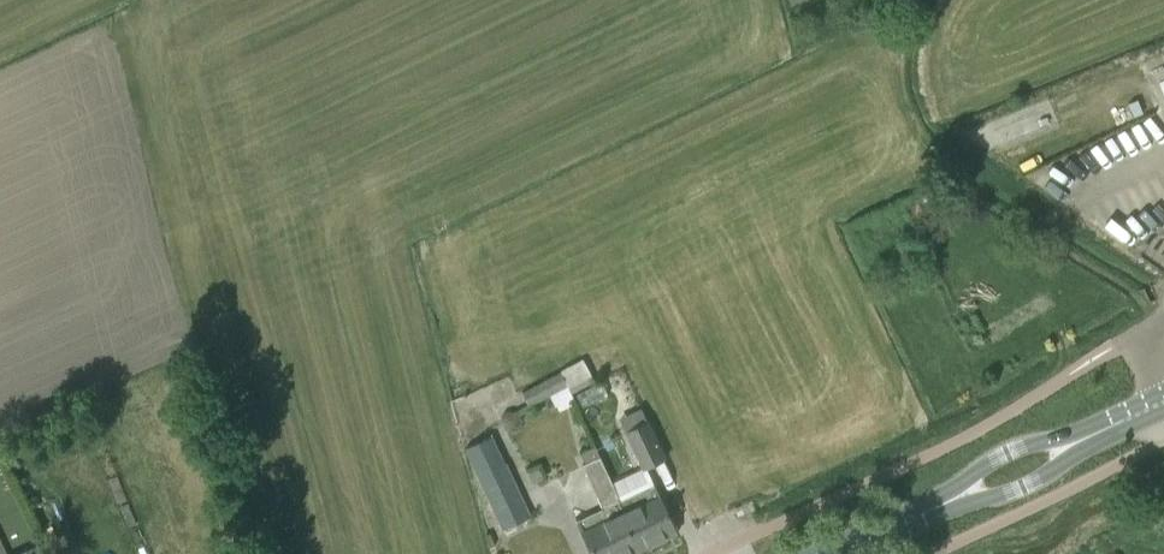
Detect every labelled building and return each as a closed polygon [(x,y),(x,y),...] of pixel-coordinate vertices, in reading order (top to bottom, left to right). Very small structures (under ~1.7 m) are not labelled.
[(588,358),(526,387),(533,402),(555,391),(558,398),(598,379),(588,358)] [(667,460),(648,421),(624,432),(642,471),(667,460)] [(477,442),(475,436),(463,441),(492,507),(502,529),(530,516),(506,464),(505,464),(492,436),(477,442)] [(577,520),(593,553),(632,553),(639,550),(617,502),(620,500),(606,470),(601,458),(596,460),(585,465),(604,508),(577,520)] [(620,500),(617,502),(639,550),(677,533),(654,484),(620,500)]
